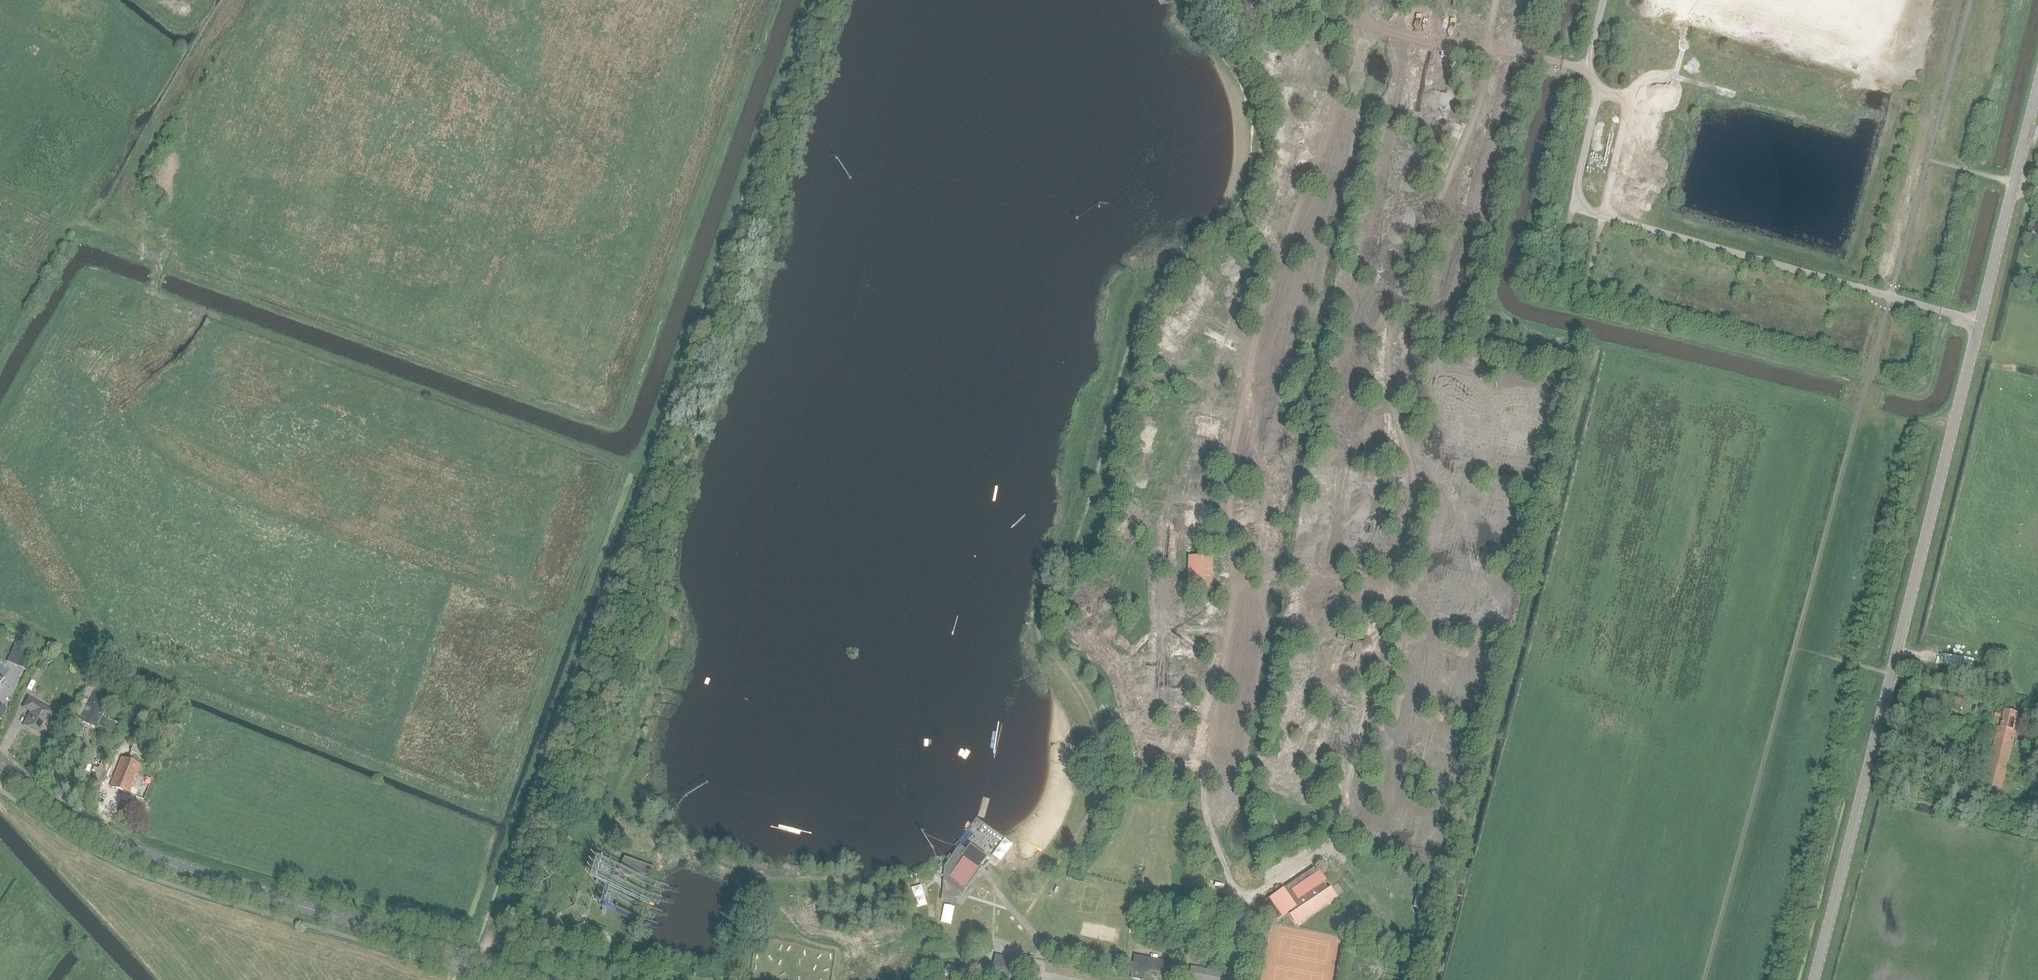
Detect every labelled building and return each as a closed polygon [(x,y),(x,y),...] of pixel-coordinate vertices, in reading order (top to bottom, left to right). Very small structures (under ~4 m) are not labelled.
[(1261,66),(1274,60),(1271,53),(1258,60),(1261,66)] [(1422,60),(1419,73),(1448,80),(1451,67),(1422,60)] [(1435,87),(1417,83),(1415,90),(1433,94),(1435,87)] [(1449,109),(1455,111),(1461,92),(1448,89),(1446,97),(1452,99),(1449,109)] [(1431,127),(1438,129),(1441,121),(1434,119),(1431,127)] [(1447,132),(1450,125),(1445,123),(1442,130),(1447,132)] [(1483,143),(1501,150),(1504,143),(1485,137),(1483,143)] [(1299,153),(1310,159),(1314,152),(1302,146),(1299,153)] [(1272,171),(1269,178),(1294,187),(1297,181),(1272,171)] [(1472,183),(1493,189),(1495,183),(1473,177),(1472,183)] [(1317,209),(1315,216),(1328,220),(1330,213),(1317,209)] [(1402,209),(1400,215),(1416,222),(1418,216),(1402,209)] [(1321,237),(1324,231),(1308,225),(1306,231),(1321,237)] [(1378,259),(1396,266),(1398,259),(1381,253),(1378,259)] [(1184,340),(1161,330),(1158,336),(1176,343),(1174,348),(1180,350),(1184,340)] [(1154,353),(1171,360),(1173,353),(1157,347),(1154,353)] [(1174,353),(1172,360),(1177,362),(1180,356),(1174,353)] [(1516,393),(1518,394),(1521,380),(1512,378),(1510,386),(1518,387),(1516,393)] [(1514,402),(1517,388),(1511,387),(1508,401),(1514,402)] [(1215,425),(1216,419),(1199,415),(1198,421),(1215,425)] [(1211,446),(1212,439),(1194,435),(1193,441),(1211,446)] [(1274,467),(1275,459),(1253,456),(1251,463),(1274,467)] [(1349,466),(1342,465),(1340,482),(1347,482),(1349,466)] [(1433,513),(1432,521),(1457,526),(1459,519),(1433,513)] [(1306,524),(1326,527),(1327,520),(1307,518),(1306,524)] [(1208,526),(1188,526),(1187,532),(1193,532),(1193,537),(1201,537),(1201,532),(1208,532),(1208,526)] [(1256,526),(1256,533),(1276,535),(1277,527),(1256,526)] [(1479,556),(1484,537),(1478,535),(1473,555),(1479,556)] [(1204,589),(1205,558),(1193,558),(1192,589),(1204,589)] [(1100,576),(1092,586),(1104,597),(1113,587),(1100,576)] [(1084,597),(1076,608),(1090,617),(1098,606),(1084,597)] [(1487,598),(1485,606),(1509,612),(1511,604),(1487,598)] [(1326,603),(1319,605),(1327,626),(1334,623),(1326,603)] [(1240,624),(1263,627),(1263,620),(1241,617),(1240,624)] [(1242,638),(1240,646),(1258,650),(1260,642),(1242,638)] [(24,670),(33,650),(23,645),(13,665),(24,670)] [(46,665),(39,662),(36,669),(43,672),(46,665)] [(1162,673),(1195,680),(1196,673),(1164,666),(1162,673)] [(115,693),(95,684),(93,689),(88,686),(74,714),(113,733),(117,725),(103,718),(115,693)] [(47,725),(54,712),(28,698),(23,709),(30,713),(23,726),(37,734),(43,722),(47,725)] [(173,718),(175,713),(166,710),(164,715),(173,718)] [(1997,810),(2015,731),(2013,731),(2017,713),(2005,710),(2001,728),(1998,727),(1979,806),(1997,810)] [(144,756),(146,750),(133,745),(131,751),(144,756)] [(128,794),(140,766),(121,759),(110,787),(128,794)] [(945,863),(973,884),(988,864),(994,869),(1007,852),(980,832),(968,848),(960,842),(945,863)] [(1421,855),(1432,858),(1437,839),(1427,836),(1421,855)] [(658,870),(629,860),(625,868),(634,873),(643,876),(643,877),(642,877),(642,878),(656,877),(658,870)] [(1317,873),(1291,891),(1298,901),(1301,899),(1324,883),(1317,873)] [(916,897),(926,894),(923,884),(913,887),(916,897)] [(1305,905),(1293,913),(1289,916),(1296,926),(1338,898),(1331,888),(1305,905)] [(1286,894),(1283,889),(1265,902),(1277,920),(1291,911),(1295,908),(1286,894)] [(1291,891),(1286,894),(1295,908),(1291,911),(1293,913),(1305,905),(1301,899),(1298,901),(1291,891)] [(945,919),(954,897),(942,892),(934,915),(945,919)] [(1000,979),(1019,979),(1020,977),(1017,976),(1020,962),(995,955),(993,965),(982,962),(978,974),(1000,979)] [(1174,963),(1175,960),(1167,958),(1167,962),(1134,956),(1130,979),(1136,979),(1143,979),(1144,973),(1172,979),(1178,979),(1182,979),(1185,965),(1175,963),(1174,963)] [(1222,973),(1191,967),(1188,979),(1220,979),(1222,973)]
